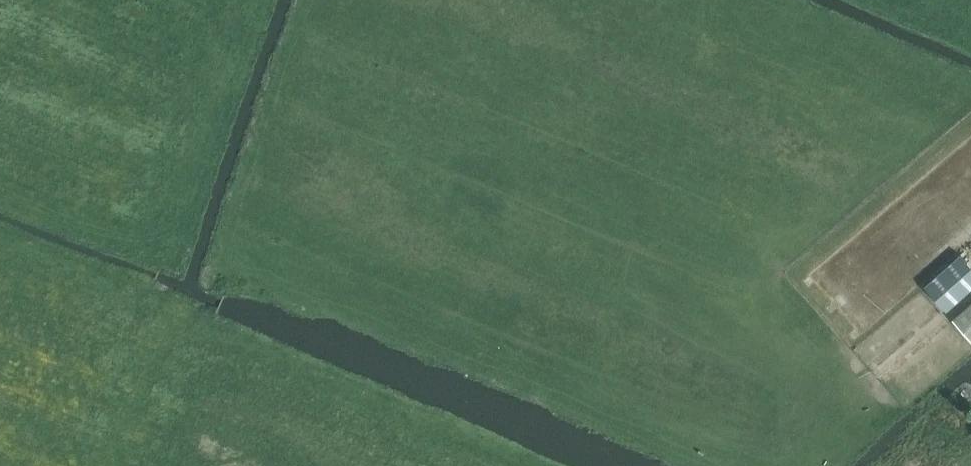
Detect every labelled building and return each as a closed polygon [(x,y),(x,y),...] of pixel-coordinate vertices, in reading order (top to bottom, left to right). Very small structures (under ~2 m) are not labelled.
[(924,286),(947,311),(970,290),(970,265),(961,254),(924,286)] [(970,337),(970,304),(954,319),(970,337)]
